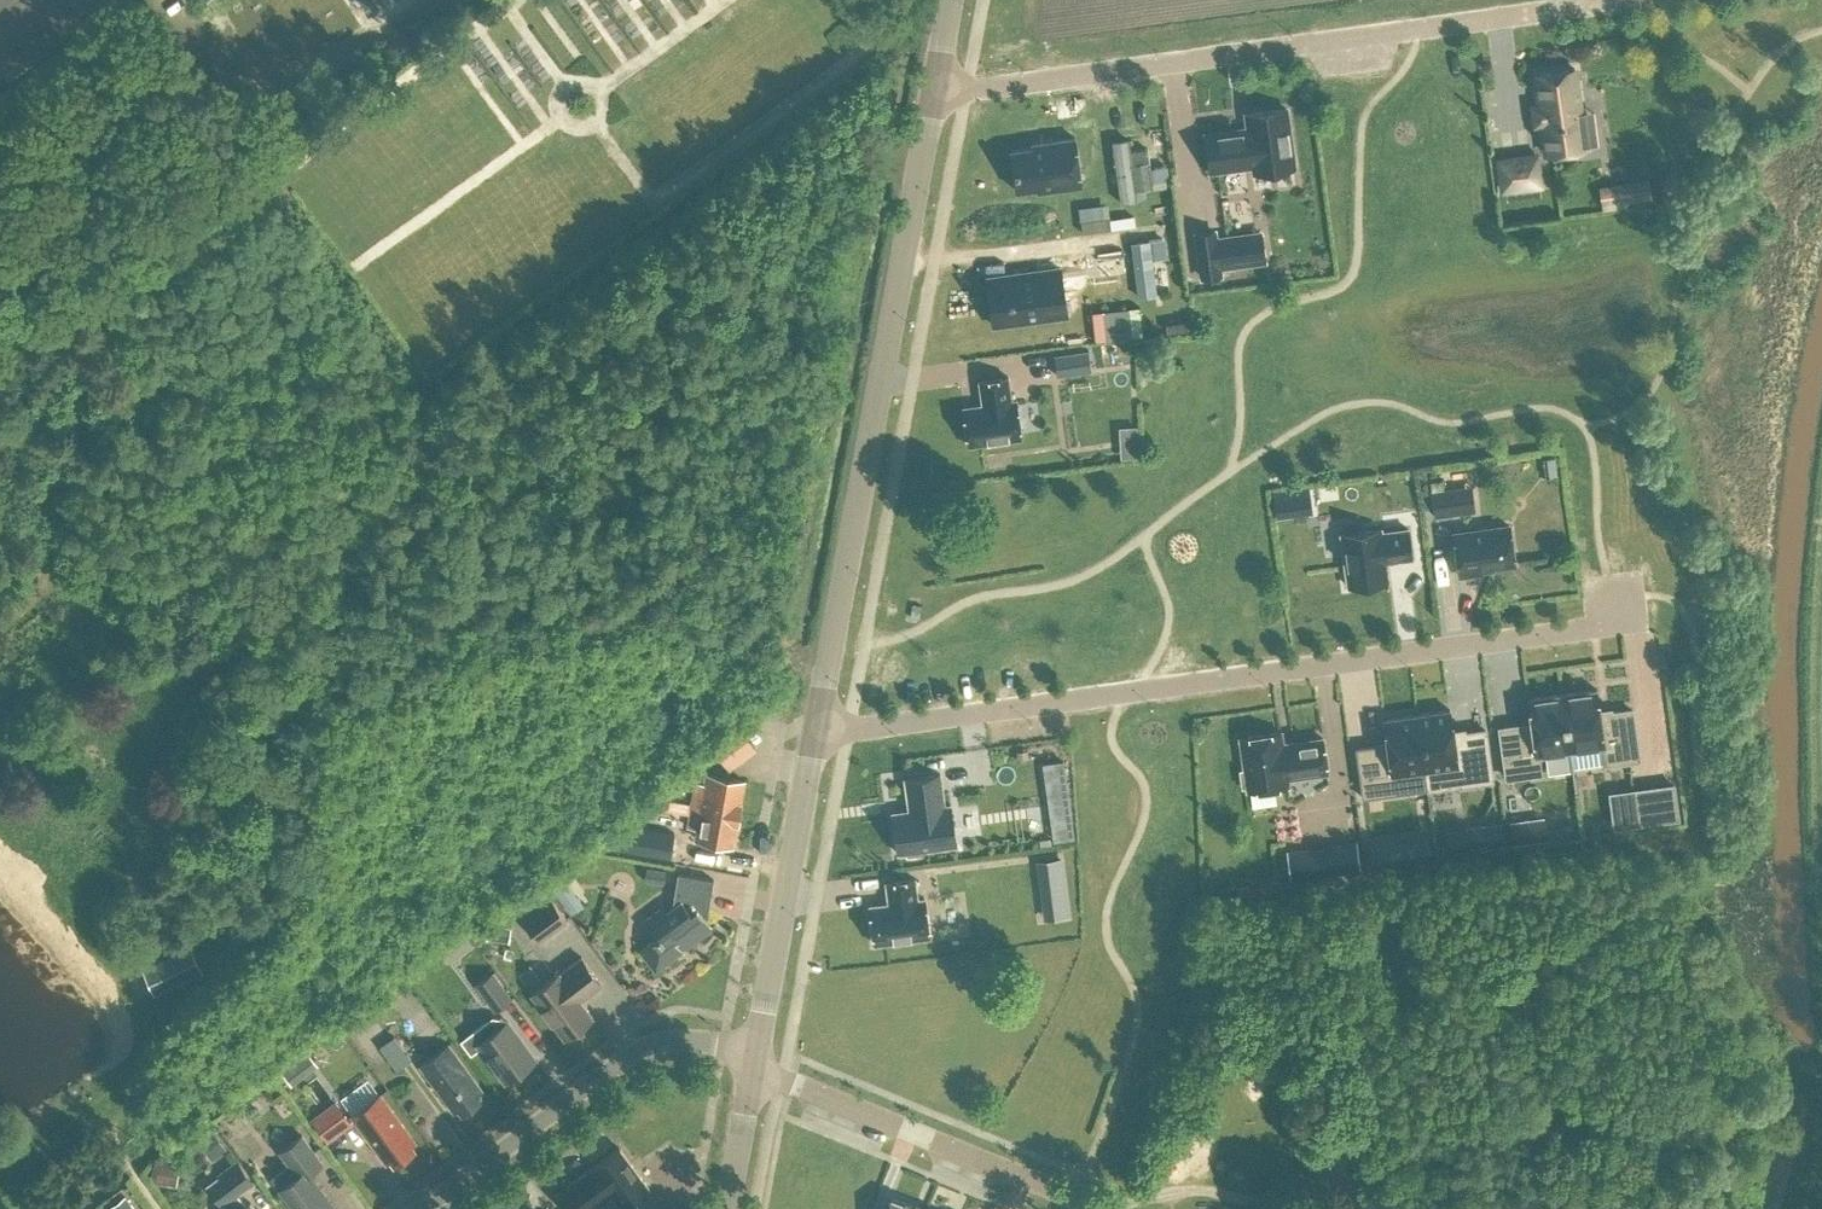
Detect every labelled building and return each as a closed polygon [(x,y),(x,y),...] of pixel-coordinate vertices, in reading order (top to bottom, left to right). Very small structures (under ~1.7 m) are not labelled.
[(1574,68),(1535,73),(1545,153),(1585,147),(1574,68)] [(1204,133),(1209,170),(1253,164),(1254,172),(1294,166),(1286,107),(1246,113),(1249,131),(1235,133),(1235,129),(1204,133)] [(1011,149),(1016,189),(1038,186),(1038,190),(1082,184),(1075,136),(1032,142),(1032,146),(1011,149)] [(1135,137),(1112,140),(1120,199),(1142,196),(1141,188),(1161,185),(1158,164),(1139,167),(1135,137)] [(1536,155),(1498,160),(1502,189),(1540,184),(1536,155)] [(1626,201),(1652,197),(1649,177),(1623,181),(1626,201)] [(1264,260),(1260,232),(1216,238),(1215,231),(1196,233),(1201,275),(1221,272),(1220,266),(1264,260)] [(1160,258),(1172,257),(1171,237),(1137,238),(1140,294),(1162,293),(1160,258)] [(977,278),(983,325),(1057,315),(1051,268),(977,278)] [(1103,314),(1106,338),(1129,335),(1126,312),(1103,314)] [(1091,369),(1088,350),(1054,354),(1057,373),(1091,369)] [(1021,437),(1016,399),(1011,399),(1008,375),(979,379),(983,403),(963,406),(969,444),(1021,437)] [(1545,476),(1557,474),(1555,455),(1543,456),(1545,476)] [(1443,488),(1442,479),(1429,480),(1430,490),(1443,488)] [(1430,490),(1433,515),(1463,511),(1460,486),(1443,488),(1430,490)] [(1280,493),(1282,515),(1318,513),(1316,490),(1280,493)] [(1509,524),(1454,532),(1460,575),(1481,572),(1480,567),(1514,562),(1509,524)] [(1412,557),(1408,527),(1382,530),(1381,527),(1340,532),(1348,585),(1388,579),(1386,560),(1412,557)] [(1596,688),(1561,693),(1569,746),(1571,764),(1604,759),(1604,761),(1638,756),(1631,707),(1611,709),(1611,712),(1600,713),(1596,688)] [(1569,746),(1561,693),(1528,697),(1531,724),(1520,726),(1520,724),(1499,727),(1506,774),(1540,770),(1537,751),(1569,746)] [(1492,778),(1485,728),(1464,731),(1465,734),(1454,735),(1453,730),(1450,708),(1417,713),(1425,768),(1426,768),(1456,764),(1459,783),(1492,778)] [(1363,796),(1397,792),(1394,772),(1424,768),(1425,768),(1417,713),(1384,717),(1388,745),(1377,746),(1376,743),(1356,746),(1363,796)] [(731,769),(758,748),(741,725),(714,745),(731,769)] [(1327,770),(1323,737),(1282,743),(1280,730),(1240,736),(1245,768),(1240,769),(1242,786),(1247,785),(1248,789),(1250,789),(1253,806),(1276,802),(1274,785),(1288,783),(1287,776),(1327,770)] [(1068,757),(1047,760),(1060,840),(1081,836),(1068,757)] [(924,848),(956,844),(951,803),(944,804),(940,772),(905,777),(909,809),(892,811),(898,852),(906,851),(909,854),(922,852),(924,848)] [(696,780),(692,804),(739,811),(745,779),(707,773),(705,782),(696,780)] [(1636,824),(1679,818),(1674,782),(1631,787),(1636,824)] [(734,843),(739,811),(692,804),(688,826),(697,827),(695,837),(734,843)] [(1546,837),(1543,816),(1510,821),(1513,842),(1546,837)] [(1035,832),(1033,817),(1025,818),(1019,826),(1020,834),(1035,832)] [(1502,843),(1500,824),(1467,828),(1470,847),(1502,843)] [(656,856),(681,860),(684,845),(658,840),(656,856)] [(1410,840),(1369,845),(1373,869),(1413,863),(1410,840)] [(1361,869),(1357,842),(1343,844),(1346,871),(1361,869)] [(1045,917),(1075,915),(1071,856),(1041,858),(1045,917)] [(665,883),(667,869),(647,866),(645,880),(665,883)] [(711,898),(714,878),(678,872),(673,905),(647,924),(656,937),(640,949),(655,970),(713,927),(698,908),(711,898)] [(875,943),(930,935),(925,897),(917,898),(915,877),(886,881),(889,902),(869,904),(875,943)] [(571,913),(584,904),(579,896),(566,906),(571,913)] [(523,919),(539,941),(569,919),(552,897),(523,919)] [(498,939),(499,925),(489,924),(487,938),(498,939)] [(452,937),(462,951),(473,943),(463,929),(452,937)] [(152,966),(162,988),(201,968),(190,947),(152,966)] [(583,956),(562,971),(561,970),(532,992),(565,1036),(593,1015),(581,999),(603,982),(583,956)] [(475,983),(495,1010),(513,997),(493,969),(475,983)] [(483,1043),(508,1077),(533,1058),(505,1021),(507,1020),(505,1017),(492,1015),(460,1039),(471,1053),(483,1043)] [(380,1045),(396,1067),(410,1057),(394,1035),(380,1045)] [(479,1093),(483,1090),(449,1043),(420,1064),(454,1111),(459,1108),(462,1113),(483,1098),(479,1093)] [(292,1084),(303,1076),(291,1061),(281,1069),(292,1084)] [(381,1092),(352,1114),(386,1161),(390,1158),(394,1163),(415,1148),(411,1143),(415,1140),(381,1092)] [(352,1122),(337,1103),(314,1120),(328,1140),(352,1122)] [(216,1155),(227,1148),(213,1129),(203,1136),(216,1155)] [(302,1133),(280,1150),(290,1164),(273,1178),(296,1208),(330,1208),(336,1205),(311,1172),(324,1162),(302,1133)] [(619,1146),(556,1193),(568,1208),(592,1208),(612,1194),(622,1207),(650,1187),(619,1146)] [(167,1183),(171,1161),(159,1159),(154,1163),(151,1175),(156,1181),(167,1183)] [(253,1181),(239,1161),(208,1185),(223,1204),(224,1203),(229,1208),(256,1208),(250,1201),(247,1204),(238,1192),(253,1181)] [(125,1193),(111,1204),(112,1205),(115,1208),(137,1208),(125,1193)] [(891,1195),(885,1208),(925,1208),(891,1195)]
